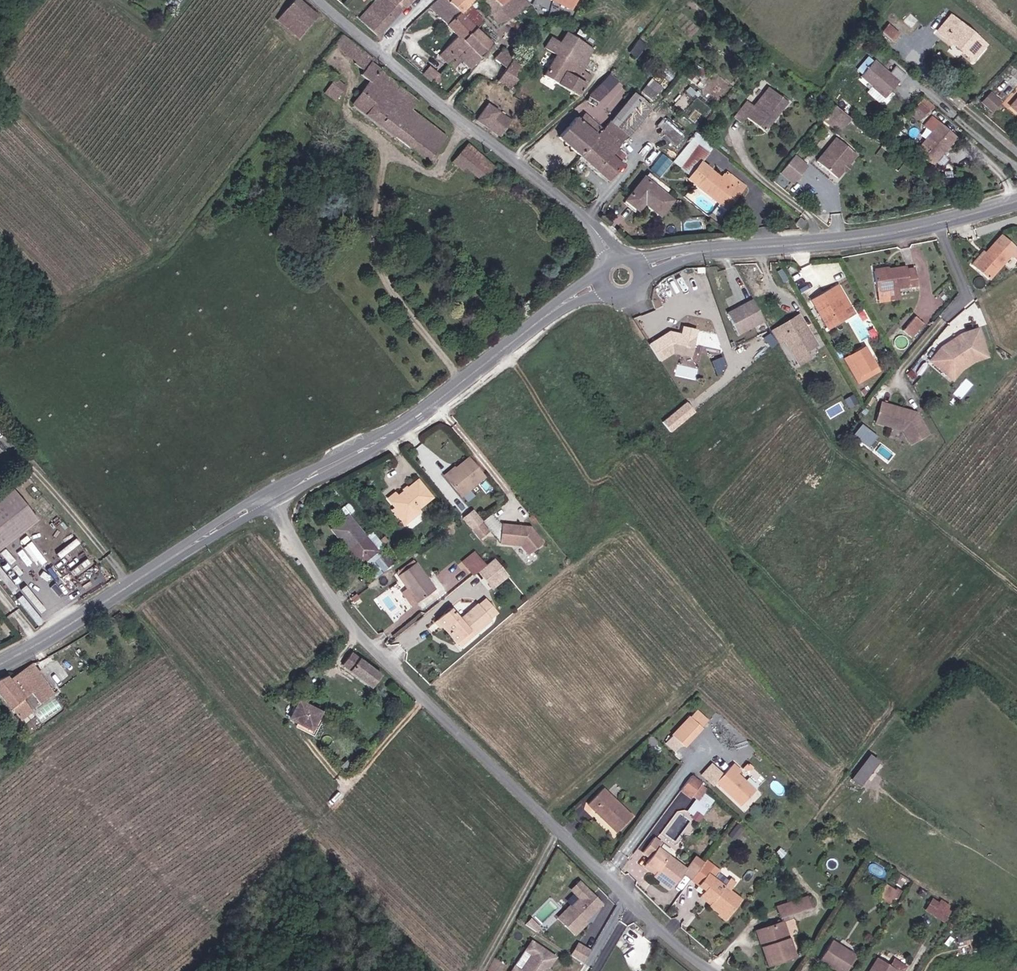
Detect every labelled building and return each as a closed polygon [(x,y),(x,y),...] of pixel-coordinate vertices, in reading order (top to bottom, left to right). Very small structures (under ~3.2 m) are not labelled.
[(318,16),(298,0),(294,0),(277,21),(299,39),(318,16)] [(358,20),(377,37),(411,0),(377,0),(358,20)] [(460,13),(449,2),(447,0),(438,0),(429,8),(447,25),(460,13)] [(449,2),(460,13),(461,14),(470,6),(476,0),(450,0),(449,2)] [(489,12),(487,14),(498,26),(517,15),(531,5),(526,0),(508,0),(500,6),(493,0),(476,0),(489,12)] [(461,14),(476,29),(484,22),(470,6),(461,14)] [(463,41),(476,29),(461,14),(460,13),(447,25),(457,36),(439,55),(449,64),(467,45),(463,41)] [(936,32),(952,45),(955,43),(964,51),(962,53),(972,62),(985,45),(950,15),(936,32)] [(890,21),(881,30),(890,40),(900,32),(890,21)] [(493,46),(476,29),(463,41),(467,45),(449,64),(453,68),(461,61),(470,69),(493,46)] [(559,43),(587,60),(593,49),(566,32),(559,43)] [(356,62),(364,52),(342,35),(334,45),(356,62)] [(588,61),(587,60),(559,43),(550,38),(544,48),(556,55),(543,76),(578,97),(591,76),(582,70),(588,61)] [(952,45),(962,53),(964,51),(955,43),(952,45)] [(503,49),(494,58),(507,68),(497,81),(513,92),(529,69),(503,49)] [(374,60),(364,52),(356,62),(354,64),(364,72),(361,75),(370,82),(380,69),(372,62),(374,60)] [(872,86),(885,97),(897,83),(900,85),(906,77),(894,67),(888,74),(873,61),(860,76),(872,86)] [(419,101),(380,69),(370,82),(353,104),(427,164),(446,137),(412,109),(419,101)] [(429,69),(423,76),(432,84),(439,77),(429,69)] [(601,101),(618,78),(608,70),(591,93),(601,101)] [(651,78),(644,91),(655,97),(662,84),(651,78)] [(325,94),(335,101),(346,87),(335,79),(325,94)] [(882,102),(885,97),(872,86),(868,90),(882,102)] [(787,103),(768,88),(752,107),(746,102),(733,118),(740,123),(745,116),(764,131),(787,103)] [(989,92),(981,102),(992,112),(1001,103),(989,92)] [(601,131),(619,146),(650,109),(633,94),(611,121),(610,121),(601,131)] [(919,122),(932,105),(923,97),(909,114),(919,122)] [(487,104),(476,120),(500,137),(512,121),(487,104)] [(835,106),(829,113),(845,124),(850,117),(835,106)] [(581,156),(601,131),(586,118),(582,123),(576,118),(559,139),(581,156)] [(932,164),(949,145),(942,139),(947,132),(931,118),(924,126),(932,132),(916,151),(932,164)] [(616,151),(619,146),(601,131),(581,156),(608,180),(621,166),(618,164),(624,157),(616,151)] [(954,138),(947,132),(942,139),(949,145),(954,138)] [(842,169),(846,164),(848,161),(850,163),(856,155),(836,139),(816,162),(836,179),(842,172),(840,171),(842,169)] [(453,163),(463,172),(467,167),(483,180),(494,166),(468,145),(453,163)] [(680,169),(689,177),(700,163),(709,153),(699,145),(680,169)] [(793,152),(779,173),(794,183),(809,162),(793,152)] [(721,202),(737,181),(730,175),(724,181),(700,163),(689,177),(688,179),(705,193),(707,191),(721,202)] [(643,178),(625,201),(638,211),(644,204),(659,216),(672,201),(643,178)] [(707,191),(705,193),(726,210),(744,187),(737,181),(721,202),(707,191)] [(799,218),(794,223),(801,228),(805,223),(799,218)] [(976,269),(988,280),(1010,256),(1016,262),(1016,261),(1016,249),(1002,235),(973,267),(976,269)] [(873,271),(876,291),(895,289),(917,286),(915,269),(906,270),(906,267),(873,271)] [(827,301),(816,308),(828,329),(846,318),(842,311),(849,307),(837,286),(823,294),(827,301)] [(746,288),(721,301),(731,321),(757,308),(746,288)] [(895,289),(876,291),(877,298),(896,295),(895,289)] [(812,300),(816,308),(827,301),(823,294),(812,300)] [(849,307),(842,311),(846,318),(853,314),(849,307)] [(784,342),(795,358),(805,351),(815,345),(797,316),(770,333),(778,345),(784,342)] [(902,332),(911,339),(924,324),(915,317),(902,332)] [(653,352),(691,357),(695,327),(681,325),(679,336),(655,333),(653,352)] [(941,348),(929,361),(945,376),(957,364),(967,356),(984,351),(978,330),(961,335),(941,348)] [(693,355),(702,356),(704,336),(694,335),(693,355)] [(845,359),(850,367),(854,365),(860,376),(876,366),(865,347),(845,359)] [(805,351),(795,358),(799,364),(809,358),(805,351)] [(957,364),(945,376),(950,381),(960,371),(973,362),(987,358),(984,351),(967,356),(957,364)] [(697,377),(699,368),(681,364),(679,373),(697,377)] [(879,371),(876,366),(860,376),(854,365),(850,367),(859,383),(879,371)] [(671,432),(696,411),(687,400),(661,421),(671,432)] [(916,413),(878,405),(874,425),(902,430),(909,444),(928,434),(916,413)] [(445,477),(460,496),(484,478),(468,458),(445,477)] [(403,519),(417,509),(431,498),(418,480),(397,496),(396,494),(389,500),(395,508),(403,519)] [(37,520),(13,491),(0,501),(0,549),(37,520)] [(377,551),(365,536),(348,515),(355,510),(349,503),(338,511),(344,519),(331,529),(360,565),(377,551)] [(424,518),(417,509),(403,519),(395,508),(393,510),(408,530),(424,518)] [(471,513),(462,520),(471,530),(479,523),(471,513)] [(479,523),(471,530),(478,539),(486,532),(479,523)] [(528,556),(543,543),(530,527),(502,524),(500,543),(520,546),(528,556)] [(377,551),(383,545),(379,540),(372,531),(365,536),(377,551)] [(379,540),(383,545),(387,542),(383,537),(379,540)] [(474,552),(462,562),(467,568),(479,558),(474,552)] [(467,568),(473,575),(478,571),(485,565),(479,558),(467,568)] [(485,565),(478,571),(488,583),(503,570),(494,558),(485,565)] [(397,576),(417,603),(435,590),(415,563),(397,576)] [(503,570),(488,583),(492,588),(507,575),(503,570)] [(436,621),(456,644),(470,632),(473,635),(491,619),(490,618),(496,613),(484,600),(478,605),(460,620),(449,609),(436,621)] [(459,647),(473,635),(470,632),(456,644),(459,647)] [(341,665),(372,688),(381,676),(351,653),(341,665)] [(32,663),(15,675),(40,705),(54,694),(37,670),(32,663)] [(40,705),(15,675),(8,680),(5,677),(0,679),(0,696),(16,716),(28,706),(32,711),(40,705)] [(292,718),(299,722),(296,726),(312,734),(322,716),(299,704),(292,718)] [(28,706),(16,716),(20,721),(32,711),(28,706)] [(695,709),(688,716),(699,727),(706,719),(695,709)] [(682,745),(699,727),(688,716),(671,734),(682,745)] [(650,736),(645,740),(658,754),(663,749),(650,736)] [(851,780),(859,786),(878,761),(869,755),(851,780)] [(737,775),(740,771),(733,764),(715,783),(740,806),(755,791),(737,775)] [(691,797),(701,784),(701,783),(691,776),(680,790),(690,798),(691,797)] [(701,784),(691,797),(698,802),(707,789),(701,784)] [(587,804),(616,832),(631,817),(602,789),(587,804)] [(728,836),(733,840),(743,828),(737,824),(728,836)] [(825,847),(832,839),(825,833),(818,841),(825,847)] [(656,872),(653,874),(672,888),(683,873),(686,869),(657,847),(660,843),(653,838),(641,854),(648,859),(645,863),(656,872)] [(683,873),(691,879),(704,863),(696,857),(686,869),(683,873)] [(719,912),(727,918),(740,900),(713,879),(718,872),(704,862),(704,863),(691,879),(690,880),(697,885),(704,891),(701,894),(712,902),(710,905),(719,912)] [(656,872),(645,863),(643,866),(653,874),(656,872)] [(598,903),(579,884),(571,892),(580,901),(570,910),(569,908),(558,919),(574,935),(585,924),(583,922),(594,911),(592,909),(598,903)] [(704,891),(697,885),(695,889),(701,894),(704,891)] [(878,897),(889,903),(896,892),(885,885),(878,897)] [(712,902),(701,894),(699,897),(710,905),(712,902)] [(777,907),(780,917),(809,908),(806,898),(777,907)] [(952,907),(941,900),(938,903),(931,898),(923,910),(931,915),(932,914),(944,921),(952,907)] [(598,903),(592,909),(594,911),(601,905),(598,903)] [(724,922),(727,918),(719,912),(716,916),(724,922)] [(782,922),(760,929),(766,945),(760,947),(766,965),(793,957),(782,922)] [(755,931),(760,947),(766,945),(760,929),(755,931)] [(973,931),(958,932),(959,942),(973,941),(973,931)] [(836,970),(845,970),(855,956),(831,941),(819,960),(836,970)] [(544,968),(547,970),(554,958),(531,942),(524,951),(531,955),(520,970),(542,970),(544,968)] [(570,956),(582,964),(589,952),(578,944),(570,956)] [(513,967),(519,970),(520,970),(531,955),(524,951),(513,967)] [(876,959),(869,970),(895,970),(876,959)]
